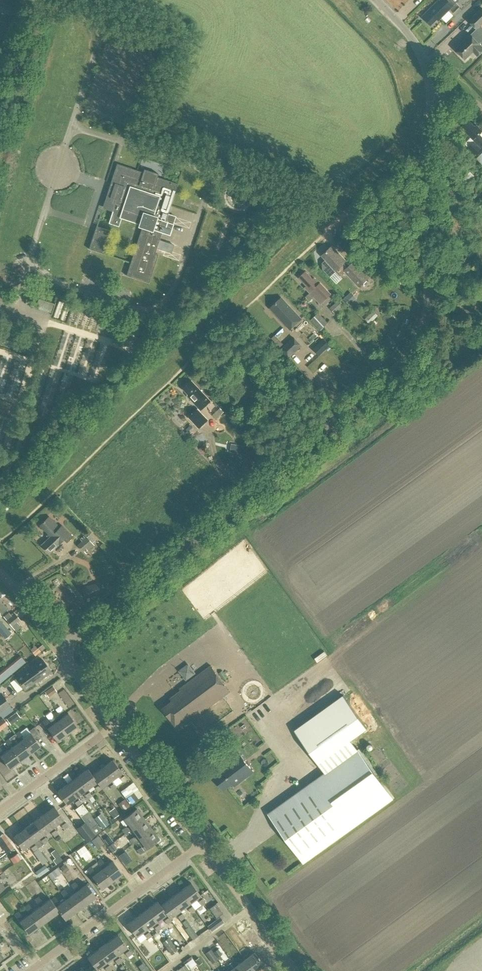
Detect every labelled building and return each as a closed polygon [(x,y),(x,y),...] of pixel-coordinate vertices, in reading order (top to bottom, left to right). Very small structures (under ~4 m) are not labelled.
[(432,25),(438,19),(439,20),(450,10),(453,13),(460,7),(456,3),(454,0),(441,0),(440,0),(439,0),(425,14),(427,16),(425,18),(432,25)] [(15,8),(0,3),(0,12),(12,16),(15,8)] [(469,21),(477,30),(481,25),(481,8),(469,21)] [(481,52),(481,45),(472,34),(456,49),(466,59),(474,51),(479,56),(481,52)] [(481,150),(481,136),(480,134),(481,133),(481,130),(477,125),(476,126),(470,120),(464,126),(468,130),(467,132),(477,142),(470,148),(477,155),(481,150)] [(126,275),(149,283),(158,254),(155,253),(162,232),(170,235),(173,224),(165,221),(167,214),(168,214),(178,184),(157,177),(158,174),(144,169),(143,172),(117,164),(111,182),(115,183),(110,198),(116,200),(109,223),(119,226),(122,216),(141,222),(140,225),(143,226),(126,275)] [(459,177),(465,184),(474,175),(467,169),(459,177)] [(89,249),(103,254),(111,231),(96,226),(89,249)] [(359,287),(369,277),(354,261),(348,267),(344,263),(346,261),(334,248),(332,250),(330,248),(323,255),(327,259),(323,263),(323,269),(330,277),(336,271),(341,276),(345,271),(359,287)] [(321,304),(332,294),(321,283),(320,283),(315,278),(313,280),(306,272),(300,278),(307,286),(306,287),(321,304)] [(354,300),(356,298),(351,292),(344,299),(349,305),(354,300)] [(291,329),(302,319),(282,298),(273,307),(279,313),(277,315),(291,329)] [(335,314),(344,305),(339,299),(330,308),(335,314)] [(354,310),(359,305),(354,300),(349,305),(354,310)] [(318,313),(311,320),(320,331),(328,324),(318,313)] [(311,326),(307,330),(314,338),(319,334),(311,326)] [(145,345),(155,336),(146,327),(136,337),(145,345)] [(389,336),(384,340),(391,348),(396,343),(389,336)] [(290,358),(302,346),(293,337),(281,349),(290,358)] [(318,356),(328,345),(325,341),(314,352),(318,356)] [(242,371),(233,380),(242,390),(251,381),(242,371)] [(205,407),(211,402),(192,381),(183,389),(191,397),(190,398),(199,408),(203,405),(205,407)] [(216,419),(224,412),(220,408),(213,415),(216,419)] [(189,418),(199,429),(209,420),(198,409),(189,418)] [(247,455),(248,446),(237,445),(236,453),(247,455)] [(40,525),(50,536),(41,545),(48,552),(56,546),(63,539),(66,542),(72,537),(62,526),(59,528),(49,517),(40,525)] [(88,550),(94,545),(84,535),(80,539),(81,541),(77,545),(82,552),(86,549),(88,550)] [(82,588),(85,598),(102,593),(99,583),(82,588)] [(3,616),(14,630),(19,625),(16,622),(20,619),(14,613),(11,616),(8,612),(3,616)] [(4,639),(11,633),(0,620),(0,634),(4,639)] [(322,650),(312,657),(316,662),(326,655),(322,650)] [(37,681),(51,671),(42,658),(28,668),(27,666),(15,676),(24,688),(36,679),(37,681)] [(187,662),(176,669),(183,679),(193,671),(187,662)] [(172,702),(164,709),(165,710),(164,711),(167,715),(168,715),(171,720),(172,720),(176,725),(184,720),(186,724),(230,692),(211,666),(179,689),(181,691),(170,699),(172,702)] [(57,691),(53,686),(45,691),(49,697),(57,691)] [(63,689),(58,692),(69,706),(73,702),(63,689)] [(1,711),(9,705),(1,693),(0,694),(0,712),(1,711)] [(294,730),(318,763),(352,739),(367,728),(344,695),(328,706),(294,730)] [(52,714),(57,721),(67,733),(77,726),(68,713),(60,719),(58,716),(59,715),(56,711),(52,714)] [(5,717),(8,723),(18,718),(15,712),(5,717)] [(57,721),(50,726),(48,723),(49,723),(46,718),(42,722),(56,741),(67,733),(57,721)] [(40,746),(36,740),(42,736),(35,727),(34,727),(28,730),(30,733),(23,738),(21,736),(22,735),(19,731),(15,734),(20,741),(20,740),(29,753),(40,746)] [(19,761),(29,753),(20,740),(20,741),(13,746),(11,743),(12,742),(9,738),(5,741),(10,748),(19,761)] [(19,761),(10,748),(3,753),(1,751),(2,750),(0,747),(0,756),(9,768),(19,761)] [(326,773),(268,814),(304,864),(394,800),(359,750),(326,773)] [(223,771),(214,777),(223,790),(232,783),(234,785),(240,779),(241,781),(247,777),(246,775),(252,770),(239,753),(226,763),(228,767),(223,771)] [(112,780),(119,775),(121,777),(120,778),(123,782),(127,779),(113,760),(102,767),(111,780),(112,780)] [(111,780),(102,767),(92,775),(101,788),(109,782),(111,785),(109,786),(112,790),(116,787),(112,780),(111,780)] [(101,788),(92,775),(88,769),(77,776),(86,789),(87,789),(94,784),(96,787),(94,787),(97,792),(102,789),(101,788)] [(76,797),(84,792),(85,794),(84,795),(87,799),(92,796),(87,789),(86,789),(77,776),(67,784),(76,797)] [(66,805),(74,799),(75,801),(74,802),(77,807),(81,804),(76,797),(67,784),(56,792),(66,805)] [(138,799),(133,792),(127,797),(132,804),(138,799)] [(123,811),(129,806),(126,801),(120,806),(123,811)] [(64,829),(68,826),(54,807),(43,814),(53,827),(60,822),(62,824),(61,825),(64,829)] [(114,818),(119,814),(114,807),(109,811),(114,818)] [(124,833),(131,828),(144,819),(136,808),(123,818),(129,825),(126,827),(125,826),(121,829),(124,833)] [(58,833),(53,827),(43,814),(33,822),(43,834),(50,829),(52,832),(51,832),(54,837),(58,833)] [(102,829),(108,824),(103,818),(97,822),(102,829)] [(151,829),(144,819),(131,828),(136,836),(134,837),(133,836),(129,839),(132,843),(138,839),(151,829)] [(48,841),(43,834),(33,822),(23,829),(32,842),(33,842),(40,836),(42,839),(40,840),(43,844),(48,841)] [(85,822),(77,828),(87,841),(95,835),(85,822)] [(38,848),(33,842),(32,842),(23,829),(13,836),(22,849),(30,844),(31,846),(30,847),(33,851),(38,848)] [(159,839),(151,829),(138,839),(144,846),(141,848),(141,846),(136,849),(139,853),(159,839)] [(79,834),(73,837),(74,838),(68,842),(73,849),(79,846),(84,842),(79,834)] [(97,849),(104,843),(98,835),(91,841),(97,849)] [(108,845),(113,841),(108,835),(104,839),(108,845)] [(112,843),(108,846),(112,852),(116,849),(112,843)] [(82,845),(75,850),(83,860),(90,855),(82,845)] [(48,853),(56,862),(60,858),(53,849),(48,853)] [(125,851),(118,856),(122,860),(128,855),(125,851)] [(14,864),(20,859),(16,854),(10,858),(14,864)] [(97,862),(101,868),(111,881),(121,873),(112,860),(104,866),(102,864),(103,863),(100,859),(96,861),(97,862)] [(101,889),(111,881),(101,868),(97,862),(90,867),(90,866),(86,869),(101,889)] [(39,877),(49,869),(45,864),(35,872),(39,877)] [(58,867),(48,874),(51,879),(61,872),(58,867)] [(26,887),(36,880),(32,874),(22,881),(26,887)] [(96,897),(86,884),(78,889),(76,887),(78,886),(75,882),(71,885),(76,891),(85,904),(96,897)] [(190,903),(197,897),(199,900),(198,901),(201,905),(205,902),(190,882),(180,890),(190,903)] [(75,912),(85,904),(76,891),(68,897),(67,894),(68,893),(65,889),(60,892),(65,899),(66,899),(75,912)] [(180,910),(187,905),(189,907),(187,908),(190,912),(195,909),(190,903),(180,890),(170,897),(179,910),(180,910)] [(59,911),(51,900),(50,898),(42,904),(40,902),(41,901),(38,897),(34,900),(39,906),(49,919),(59,911)] [(66,899),(65,899),(58,904),(56,902),(57,901),(54,897),(51,900),(59,911),(65,919),(75,912),(66,899)] [(169,918),(177,912),(179,915),(177,916),(180,920),(185,917),(180,910),(179,910),(170,897),(160,905),(169,918)] [(156,921),(163,916),(165,919),(164,919),(167,924),(171,920),(169,918),(160,905),(157,901),(147,908),(156,921)] [(216,917),(222,913),(215,903),(209,908),(216,917)] [(39,926),(49,919),(39,906),(31,912),(30,909),(31,908),(28,904),(24,907),(29,914),(29,913),(39,926)] [(146,928),(153,923),(155,926),(154,927),(157,931),(161,928),(156,921),(147,908),(136,916),(146,929),(146,928)] [(28,934),(39,926),(29,913),(29,914),(21,919),(20,917),(21,916),(18,911),(14,914),(28,934)] [(135,936),(143,931),(145,933),(144,934),(147,938),(151,935),(146,928),(146,929),(136,916),(126,923),(135,936)] [(219,917),(209,924),(213,929),(223,922),(219,917)] [(184,929),(192,940),(198,936),(190,925),(184,929)] [(251,928),(242,935),(251,948),(261,941),(251,928)] [(116,954),(117,954),(123,949),(125,951),(124,952),(127,956),(131,953),(117,934),(107,941),(116,954)] [(177,950),(168,938),(162,942),(171,955),(177,950)] [(106,961),(113,956),(115,959),(114,959),(117,964),(121,960),(117,954),(116,954),(107,941),(96,949),(106,962),(106,961)] [(217,958),(218,957),(222,954),(221,952),(218,948),(213,952),(217,958)] [(103,963),(105,966),(104,967),(107,970),(111,968),(106,961),(106,962),(96,949),(86,956),(92,964),(96,969),(103,963)] [(205,954),(212,963),(218,959),(211,949),(205,954)] [(243,958),(253,970),(255,970),(263,965),(254,953),(248,957),(247,955),(243,958)] [(243,958),(239,961),(241,963),(237,966),(241,970),(253,970),(243,958)] [(191,968),(196,964),(192,959),(187,963),(191,968)]
